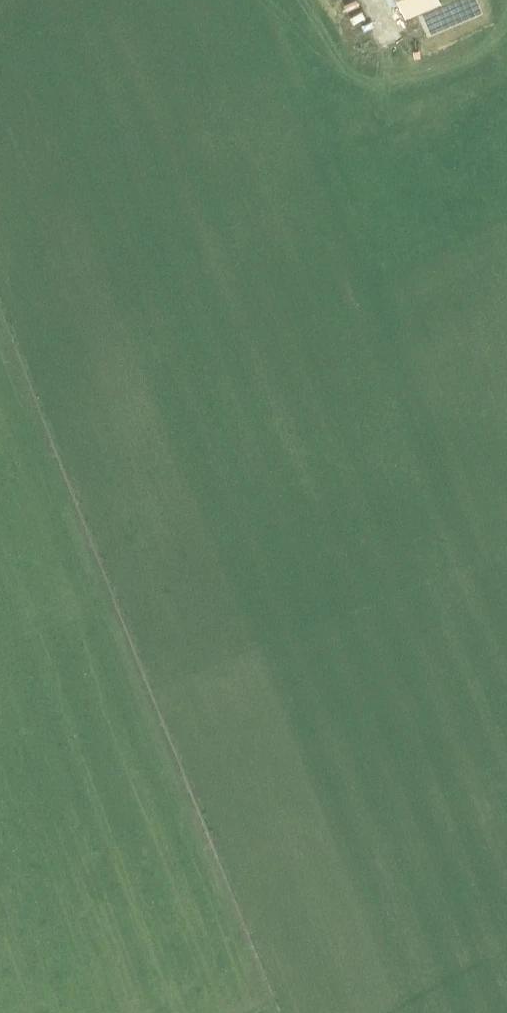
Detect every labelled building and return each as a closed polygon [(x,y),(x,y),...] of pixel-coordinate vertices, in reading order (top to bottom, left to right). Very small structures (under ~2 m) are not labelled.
[(413,20),(451,5),(448,0),(405,0),(413,20)]
